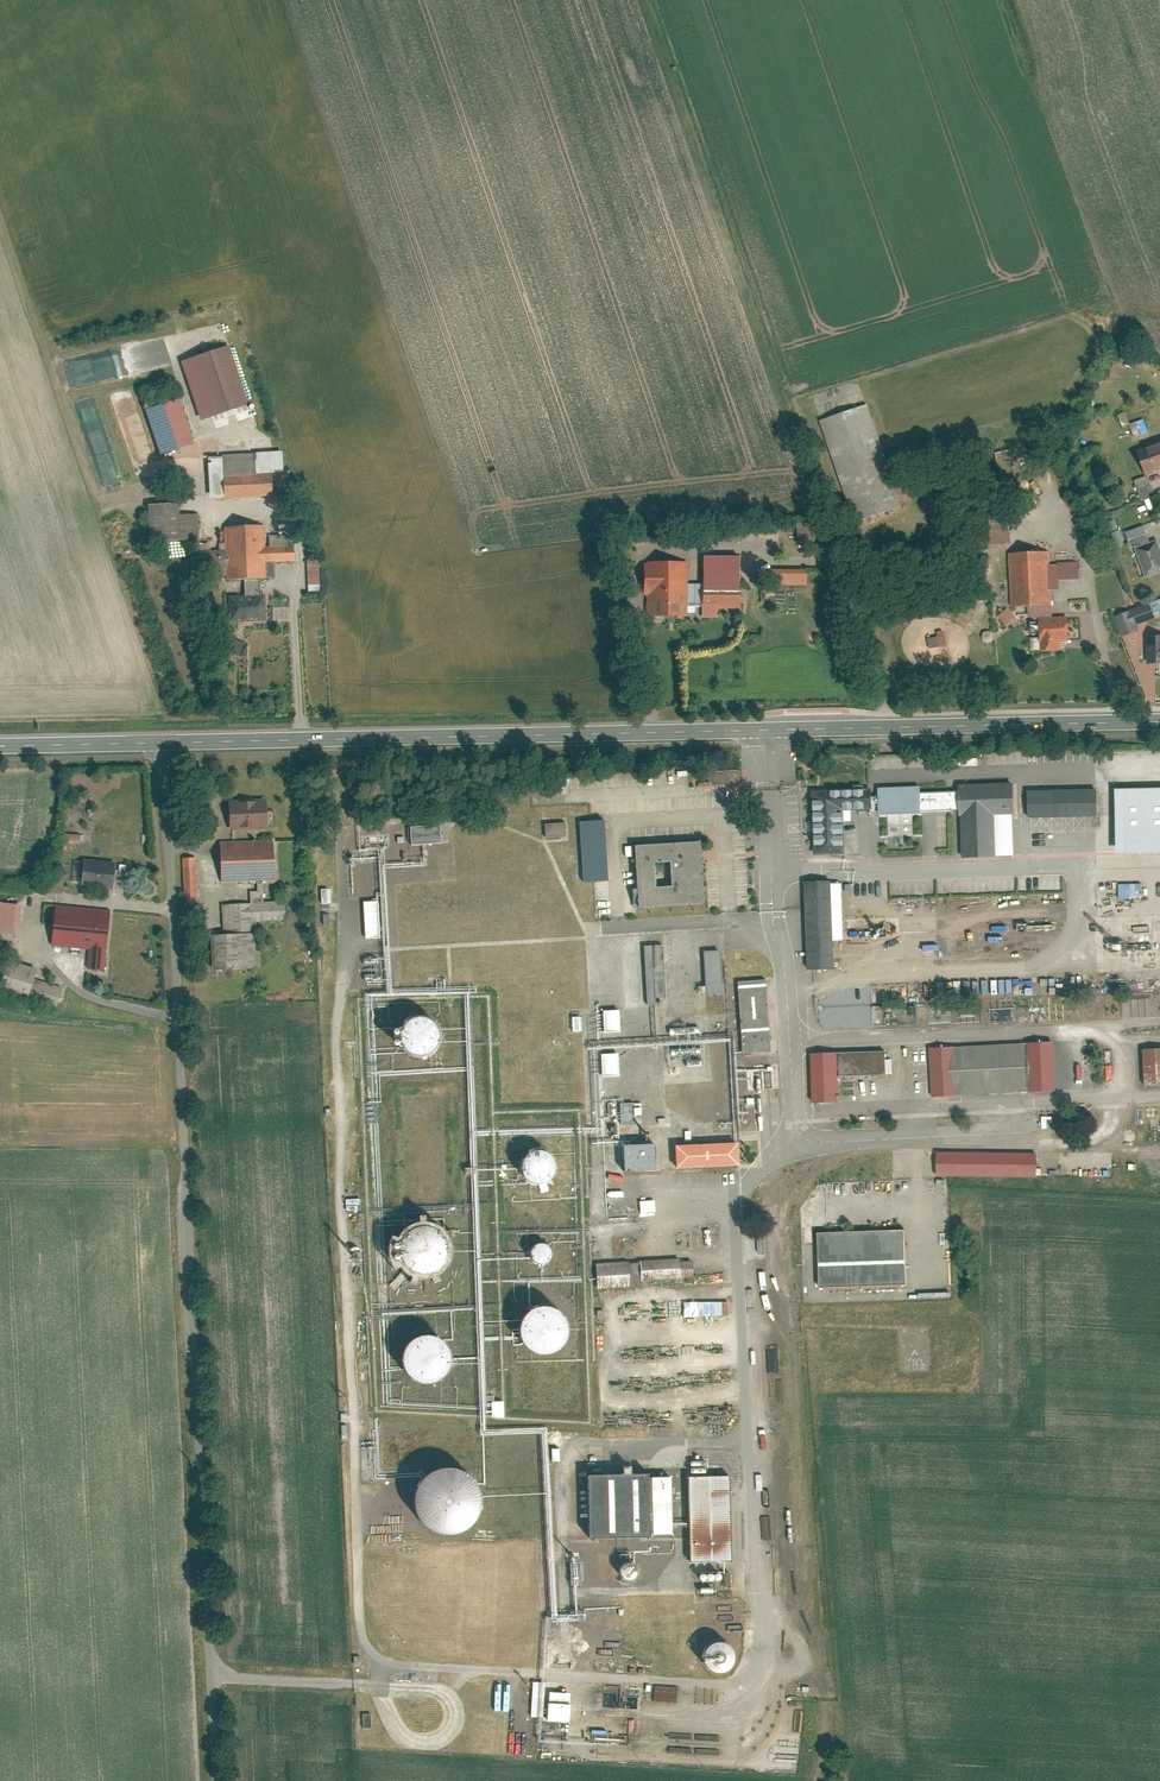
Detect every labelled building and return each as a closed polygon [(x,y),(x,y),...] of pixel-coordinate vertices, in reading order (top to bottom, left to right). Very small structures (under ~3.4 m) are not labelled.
[(232,346),(186,362),(205,417),(251,402),(232,346)] [(98,379),(128,374),(124,351),(98,355),(99,360),(76,363),(79,383),(96,381),(93,366),(100,365),(101,373),(98,373),(98,379)] [(181,403),(146,413),(160,457),(194,447),(181,403)] [(870,406),(822,422),(855,523),(903,507),(870,406)] [(1135,447),(1144,475),(1159,469),(1159,439),(1135,447)] [(257,476),(225,478),(224,459),(207,460),(209,501),(273,497),(272,477),(286,476),(285,451),(256,453),(257,476)] [(180,505),(151,506),(152,540),(202,540),(201,515),(180,515),(180,505)] [(1128,531),(1131,539),(1150,533),(1147,525),(1128,531)] [(269,527),(223,528),(225,589),(270,588),(269,566),(291,565),(291,541),(270,541),(269,527)] [(1144,576),(1159,570),(1159,550),(1156,538),(1133,546),(1144,576)] [(1033,555),(1007,556),(1008,610),(1034,609),(1033,555)] [(310,590),(322,590),(322,556),(310,556),(310,590)] [(741,610),(741,558),(703,558),(703,610),(741,610)] [(688,615),(689,562),(649,561),(649,592),(663,592),(663,615),(688,615)] [(772,568),(772,584),(811,584),(811,568),(772,568)] [(1072,619),(1039,619),(1039,649),(1072,649),(1072,619)] [(930,637),(932,648),(950,644),(948,633),(930,637)] [(1147,663),(1159,663),(1159,636),(1146,636),(1147,663)] [(805,783),(808,848),(839,847),(837,805),(867,804),(866,781),(805,783)] [(903,787),(871,788),(872,810),(956,807),(956,785),(930,786),(930,781),(903,782),(903,787)] [(1018,784),(962,785),(963,858),(1020,856),(1018,784)] [(1122,788),(1124,852),(1159,851),(1159,787),(1122,788)] [(1105,790),(1036,793),(1037,819),(1106,817),(1105,790)] [(265,798),(227,800),(228,828),(267,826),(265,798)] [(584,821),(587,881),(613,880),(611,820),(584,821)] [(549,823),(550,836),(570,835),(569,822),(549,823)] [(445,842),(445,825),(415,826),(415,843),(445,842)] [(272,838),(219,841),(221,880),(274,877),(272,838)] [(700,842),(634,846),(638,907),(703,903),(700,842)] [(194,857),(181,858),(183,910),(196,910),(194,857)] [(115,861),(88,858),(85,884),(112,886),(115,861)] [(1143,897),(1143,883),(1122,883),(1122,898),(1143,897)] [(829,885),(801,886),(805,974),(833,973),(829,885)] [(221,903),(222,933),(257,931),(256,920),(284,919),(283,900),(221,903)] [(382,936),(380,900),(367,901),(369,937),(382,936)] [(0,901),(0,939),(16,940),(19,903),(0,901)] [(111,909),(57,904),(53,945),(87,948),(105,950),(107,950),(111,909)] [(222,933),(207,933),(209,969),(258,967),(257,931),(222,933)] [(666,944),(648,945),(651,1003),(660,1003),(659,996),(669,995),(666,944)] [(105,950),(87,948),(85,967),(103,969),(105,950)] [(724,949),(708,950),(710,995),(727,994),(724,949)] [(4,960),(0,972),(0,993),(27,1001),(34,978),(37,970),(4,960)] [(34,978),(27,1001),(56,1009),(63,986),(34,978)] [(743,1062),(773,1060),(768,986),(737,988),(743,1062)] [(869,1007),(819,1009),(820,1028),(870,1026),(869,1007)] [(426,1009),(402,1035),(433,1063),(457,1037),(426,1009)] [(608,1012),(610,1020),(621,1017),(619,1009),(608,1012)] [(583,1029),(582,1016),(572,1017),(572,1030),(583,1029)] [(1085,1032),(922,1041),(925,1092),(1087,1083),(1085,1032)] [(1132,1043),(1134,1078),(1134,1082),(1159,1080),(1159,1079),(1157,1041),(1132,1043)] [(605,1053),(606,1074),(623,1073),(621,1053),(605,1053)] [(812,1058),(815,1108),(841,1107),(840,1081),(888,1079),(887,1055),(812,1058)] [(638,1102),(623,1103),(624,1125),(639,1124),(638,1102)] [(1031,1149),(929,1146),(928,1171),(1030,1173),(1031,1149)] [(734,1149),(671,1153),(672,1176),(735,1172),(734,1149)] [(527,1170),(530,1170),(530,1182),(564,1182),(565,1151),(528,1150),(527,1170)] [(617,1152),(619,1178),(651,1176),(649,1150),(617,1152)] [(1152,1159),(1152,1172),(1159,1172),(1159,1159),(1152,1159)] [(812,1227),(813,1282),(900,1279),(898,1224),(812,1227)] [(413,1275),(462,1269),(458,1239),(451,1240),(449,1226),(407,1232),(413,1275)] [(560,1249),(544,1244),(539,1258),(556,1264),(560,1249)] [(588,1258),(590,1283),(674,1278),(673,1252),(588,1258)] [(731,1314),(730,1300),(681,1302),(681,1316),(731,1314)] [(527,1304),(521,1348),(575,1356),(582,1312),(527,1304)] [(406,1381),(462,1382),(463,1337),(407,1337),(406,1381)] [(496,1417),(508,1416),(507,1400),(495,1401),(496,1417)] [(642,1468),(581,1468),(582,1533),(644,1532),(644,1529),(665,1529),(664,1471),(643,1471),(642,1468)] [(464,1535),(473,1533),(487,1525),(492,1514),(489,1500),(484,1498),(480,1491),(480,1487),(475,1488),(469,1486),(472,1479),(472,1478),(469,1472),(461,1469),(457,1469),(446,1471),(439,1475),(431,1474),(422,1479),(416,1494),(416,1500),(418,1511),(427,1526),(440,1531),(448,1532),(453,1534),(464,1535)] [(722,1470),(680,1470),(682,1555),(724,1554),(722,1470)] [(655,1698),(676,1699),(677,1686),(656,1685),(655,1698)] [(573,1722),(576,1693),(554,1691),(552,1720),(573,1722)] [(365,1713),(366,1728),(375,1728),(374,1712),(365,1713)]
